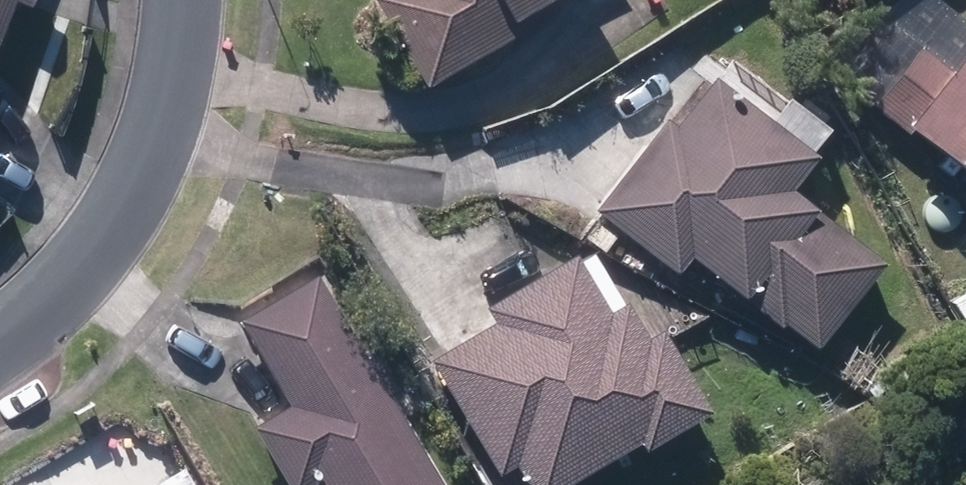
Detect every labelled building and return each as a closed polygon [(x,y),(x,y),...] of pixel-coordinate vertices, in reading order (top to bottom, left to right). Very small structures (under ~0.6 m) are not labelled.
[(22,0),(0,0),(0,52),(22,0)] [(432,86),(568,2),(566,0),(380,0),(432,86)] [(950,155),(934,175),(959,194),(965,185),(965,21),(938,0),(890,0),(837,70),(950,155)] [(885,264),(791,185),(817,154),(719,71),(606,203),(682,267),(694,253),(784,328),(789,322),(816,345),(885,264)] [(433,352),(503,473),(512,468),(523,484),(570,484),(712,402),(666,323),(651,331),(633,300),(615,310),(580,250),(488,303),(495,316),(433,352)] [(333,268),(242,317),(289,404),(252,424),(285,484),(311,484),(314,484),(450,484),(333,268)]
